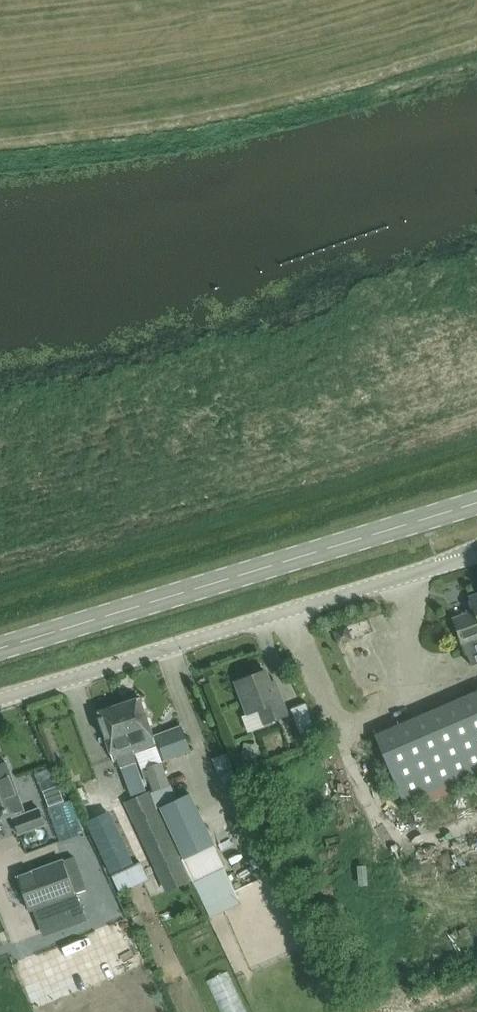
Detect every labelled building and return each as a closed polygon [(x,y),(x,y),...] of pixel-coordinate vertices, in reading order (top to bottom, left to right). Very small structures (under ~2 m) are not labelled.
[(475,612),(453,620),(462,643),(463,643),(472,666),(476,664),(476,595),(470,598),(475,612)] [(265,671),(235,682),(248,715),(259,711),(264,725),(287,716),(279,694),(275,696),(265,671)] [(476,772),(476,694),(376,737),(405,804),(476,772)] [(139,698),(118,706),(135,754),(156,747),(139,698)] [(308,704),(292,710),(301,734),(317,728),(308,704)] [(135,754),(118,706),(96,713),(113,762),(117,760),(120,769),(137,763),(134,754),(135,754)] [(221,750),(209,756),(222,782),(233,777),(221,750)] [(39,809),(25,815),(5,762),(0,764),(0,820),(11,815),(18,835),(45,825),(39,809)] [(215,845),(212,839),(191,793),(176,800),(163,762),(144,768),(159,809),(160,809),(184,861),(215,845)] [(41,780),(44,801),(61,799),(59,778),(41,780)] [(166,890),(187,881),(147,794),(126,804),(166,890)] [(93,809),(116,884),(140,877),(117,802),(93,809)] [(75,895),(63,861),(17,878),(29,911),(75,895)] [(402,929),(417,919),(410,910),(395,920),(402,929)]
